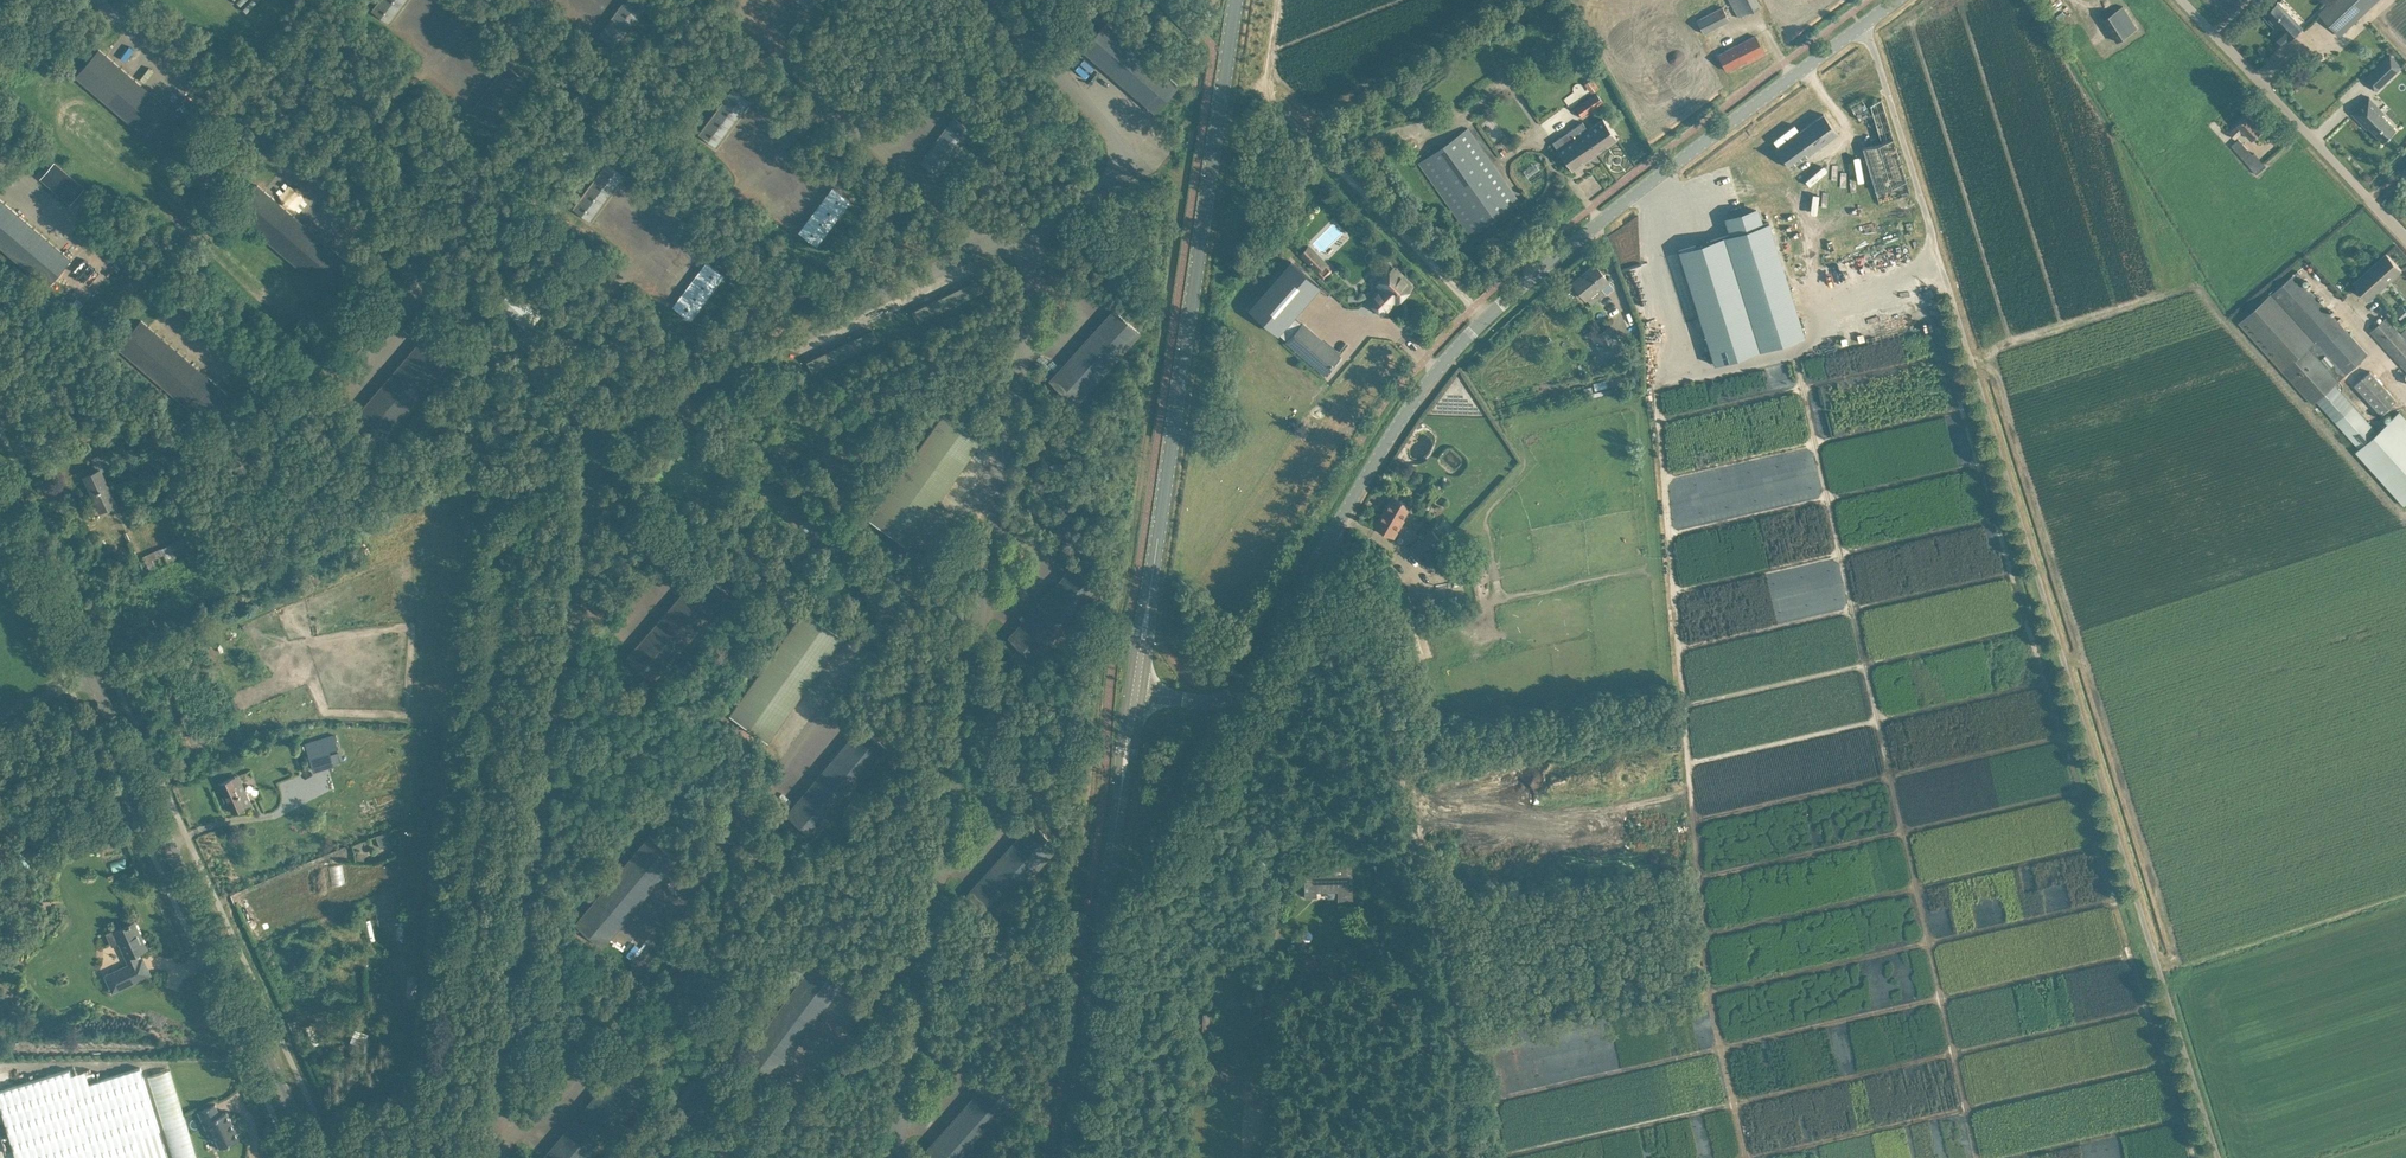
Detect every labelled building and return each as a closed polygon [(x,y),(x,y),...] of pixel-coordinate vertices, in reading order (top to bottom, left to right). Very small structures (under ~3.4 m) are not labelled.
[(252,9),(259,1),(257,0),(242,0),(252,9)] [(390,23),(407,0),(380,0),(373,10),(390,23)] [(645,0),(625,0),(599,35),(616,48),(650,3),(645,0)] [(817,0),(800,0),(811,8),(817,0)] [(1733,7),(1739,17),(1760,6),(1757,0),(1730,0),(1733,7)] [(2342,35),(2378,0),(2333,0),(2320,13),(2342,35)] [(2265,15),(2276,27),(2272,31),(2283,43),(2287,39),(2288,40),(2297,32),(2302,27),(2279,3),(2273,7),(2265,15)] [(1696,19),(1703,33),(1730,20),(1722,6),(1696,19)] [(2123,6),(2113,12),(2103,18),(2118,41),(2138,28),(2123,6)] [(1106,23),(1098,32),(1083,49),(1155,112),(1178,85),(1106,23)] [(1727,70),(1747,60),(1748,62),(1765,54),(1755,35),(1718,54),(1727,70)] [(180,117),(106,54),(100,49),(88,63),(86,61),(84,64),(85,65),(77,75),(107,101),(164,150),(187,123),(180,117)] [(2400,67),(2390,57),(2389,56),(2365,80),(2366,81),(2368,83),(2371,81),(2378,88),(2400,67)] [(1601,73),(1593,79),(1600,89),(1608,83),(1601,73)] [(736,120),(739,116),(750,101),(733,89),(700,133),(716,146),(728,131),(731,127),(736,120)] [(1575,100),(1582,99),(1580,90),(1573,91),(1575,100)] [(1597,92),(1576,107),(1582,116),(1603,101),(1597,92)] [(2396,129),(2382,114),(2379,117),(2372,110),(2376,106),(2374,104),(2370,100),(2369,98),(2353,113),(2355,115),(2356,114),(2360,120),(2364,124),(2366,122),(2384,140),(2396,129)] [(1910,194),(1909,191),(1881,99),(1870,105),(1882,142),(1862,147),(1879,203),(1910,194)] [(1823,113),(1776,148),(1790,167),(1837,133),(1823,113)] [(2252,139),(2254,137),(2262,129),(2248,114),(2239,122),(2229,132),(2235,138),(2243,131),(2252,139)] [(971,130),(954,117),(921,161),(937,174),(971,130)] [(1552,142),(1572,169),(1616,138),(1603,118),(1587,129),(1582,121),(1552,142)] [(1467,127),(1428,155),(1419,162),(1469,233),(1517,199),(1467,127)] [(2239,138),(2232,145),(2257,174),(2267,166),(2255,152),(2253,154),(2239,138)] [(84,187),(55,162),(42,177),(71,202),(84,187)] [(605,201),(610,194),(613,190),(624,175),(607,163),(574,208),(591,220),(602,205),(605,201)] [(1778,170),(1762,181),(1767,187),(1782,176),(1778,170)] [(322,285),(345,259),(258,184),(235,211),(322,285)] [(819,206),(814,213),(811,217),(800,232),(817,244),(850,200),(834,187),(822,202),(819,206)] [(48,285),(71,259),(0,198),(0,244),(48,285)] [(1678,250),(1714,364),(1805,336),(1769,222),(1761,224),(1756,210),(1727,219),(1732,233),(1678,250)] [(1328,262),(1310,244),(1300,253),(1318,271),(1328,262)] [(2387,253),(2378,261),(2355,281),(2370,298),(2402,270),(2387,253)] [(1291,259),(1249,308),(1278,333),(1287,340),(1302,323),(1293,315),(1320,285),(1291,259)] [(696,276),(693,280),(688,287),(685,291),(674,306),(691,319),(724,274),(708,261),(696,276)] [(1592,304),(1606,293),(1613,287),(1594,263),(1579,276),(1581,278),(1574,283),(1572,282),(1586,299),(1586,298),(1592,304)] [(1254,280),(1260,269),(1254,266),(1248,277),(1254,280)] [(1378,283),(1382,287),(1369,300),(1383,313),(1395,300),(1397,301),(1411,286),(1401,276),(1402,274),(1397,269),(1394,270),(1392,268),(1378,283)] [(2239,321),(2313,403),(2369,353),(2298,276),(2301,273),(2297,269),(2239,321)] [(673,283),(680,287),(683,280),(676,277),(673,283)] [(978,279),(912,310),(918,322),(984,290),(978,279)] [(541,314),(512,288),(499,304),(528,330),(541,314)] [(1088,292),(1084,297),(1096,306),(1099,301),(1088,292)] [(1322,292),(1313,300),(1321,307),(1329,299),(1322,292)] [(1630,307),(1623,310),(1630,326),(1637,323),(1630,307)] [(1108,315),(1056,373),(1051,380),(1077,403),(1141,332),(1115,309),(1108,315)] [(2370,331),(2405,371),(2405,339),(2386,317),(2370,331)] [(1878,318),(1863,321),(1866,332),(1881,329),(1878,318)] [(229,394),(142,320),(119,346),(206,420),(229,394)] [(1319,337),(1303,323),(1302,323),(1287,340),(1287,341),(1324,374),(1340,355),(1337,358),(1316,340),(1319,337)] [(1613,324),(1593,331),(1602,354),(1621,347),(1613,324)] [(873,329),(807,361),(813,372),(878,341),(873,329)] [(456,354),(429,331),(355,418),(381,440),(456,354)] [(2382,414),(2397,400),(2370,370),(2355,384),(2382,414)] [(1616,376),(1597,378),(1598,389),(1617,387),(1616,376)] [(1312,395),(1320,384),(1315,380),(1307,391),(1312,395)] [(2317,400),(2359,447),(2356,451),(2405,505),(2405,503),(2405,418),(2400,411),(2378,431),(2335,384),(2317,400)] [(982,440),(943,412),(869,518),(907,545),(982,440)] [(101,510),(106,507),(114,504),(119,515),(124,513),(125,513),(118,499),(116,500),(109,485),(102,470),(104,469),(98,455),(93,458),(98,469),(91,473),(85,475),(90,486),(98,502),(101,510)] [(1392,496),(1375,525),(1393,536),(1403,520),(1401,519),(1409,506),(1392,496)] [(1411,529),(1418,536),(1425,529),(1418,522),(1411,529)] [(828,532),(846,549),(855,540),(837,523),(834,525),(833,527),(830,530),(829,529),(827,530),(827,531),(828,532)] [(1432,529),(1410,547),(1421,562),(1444,544),(1432,529)] [(145,556),(151,569),(194,549),(188,536),(145,556)] [(1068,571),(1015,630),(1009,636),(1035,660),(1100,589),(1074,565),(1068,571)] [(697,577),(634,649),(628,656),(654,680),(730,593),(703,570),(697,577)] [(843,636),(804,608),(730,713),(768,741),(843,636)] [(1425,649),(1431,647),(1426,631),(1420,633),(1425,649)] [(201,670),(202,671),(208,669),(205,658),(194,661),(198,671),(201,670)] [(215,698),(218,706),(223,705),(220,696),(215,698)] [(856,732),(793,806),(788,813),(815,836),(888,748),(861,726),(856,732)] [(299,745),(305,743),(314,771),(341,762),(338,752),(331,753),(330,750),(339,747),(334,734),(311,740),(309,735),(304,737),(305,740),(298,742),(299,745)] [(257,771),(249,776),(255,785),(263,780),(257,771)] [(313,789),(319,786),(312,773),(306,776),(313,789)] [(233,778),(220,784),(233,812),(245,806),(251,803),(241,781),(235,784),(233,778)] [(261,798),(269,792),(264,784),(255,790),(261,798)] [(1026,829),(973,887),(968,893),(994,916),(1058,846),(1032,822),(1026,829)] [(385,832),(376,836),(380,847),(389,844),(385,834),(385,832)] [(609,938),(671,864),(677,857),(650,835),(577,922),(604,945),(609,938)] [(1316,875),(1305,875),(1306,896),(1316,895),(1316,890),(1338,889),(1339,899),(1352,898),(1351,860),(1338,860),(1338,867),(1320,867),(1320,870),(1322,870),(1322,875),(1316,875)] [(129,963),(105,974),(113,991),(135,981),(145,976),(141,977),(135,962),(139,960),(136,953),(140,951),(147,948),(135,921),(124,926),(114,931),(107,934),(112,946),(120,942),(129,963)] [(632,946),(636,952),(647,942),(643,937),(632,946)] [(687,960),(662,990),(678,1003),(703,973),(687,960)] [(778,1070),(836,992),(841,985),(813,964),(745,1056),(773,1077),(778,1070)] [(180,1157),(200,1157),(203,1157),(179,1064),(157,1069),(180,1157)] [(71,1074),(70,1069),(0,1090),(0,1098),(18,1157),(168,1157),(141,1067),(90,1082),(86,1069),(71,1074)] [(543,1157),(589,1157),(640,1097),(614,1074),(608,1080),(546,1155),(543,1157)] [(691,1083),(676,1103),(681,1107),(680,1107),(691,1115),(693,1117),(697,1119),(702,1113),(706,1107),(720,1089),(717,1086),(715,1085),(709,1080),(707,1079),(703,1076),(696,1086),(691,1083)] [(932,1143),(928,1148),(939,1157),(966,1157),(1017,1100),(991,1077),(986,1083),(932,1143)] [(594,1094),(596,1089),(583,1083),(581,1088),(594,1094)] [(220,1113),(215,1103),(198,1111),(211,1139),(215,1137),(220,1147),(222,1146),(225,1147),(230,1145),(231,1142),(240,1137),(227,1109),(220,1113)] [(670,1152),(669,1154),(660,1147),(652,1157),(666,1157),(670,1152)]
